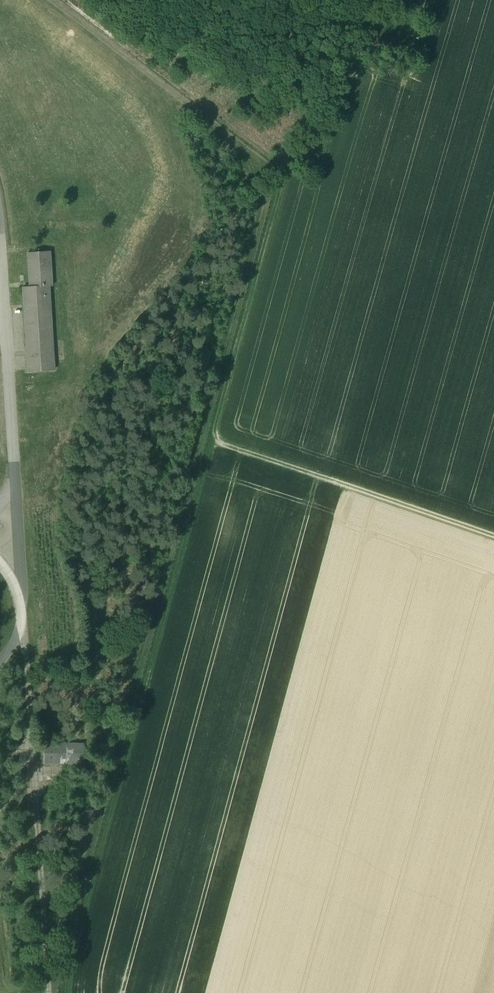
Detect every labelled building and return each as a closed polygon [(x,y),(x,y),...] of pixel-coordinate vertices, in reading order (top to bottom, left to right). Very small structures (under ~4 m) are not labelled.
[(27,371),(55,369),(50,286),(52,286),(50,251),(27,253),(29,286),(22,287),(27,371)] [(44,742),(44,763),(84,764),(84,743),(44,742)]
